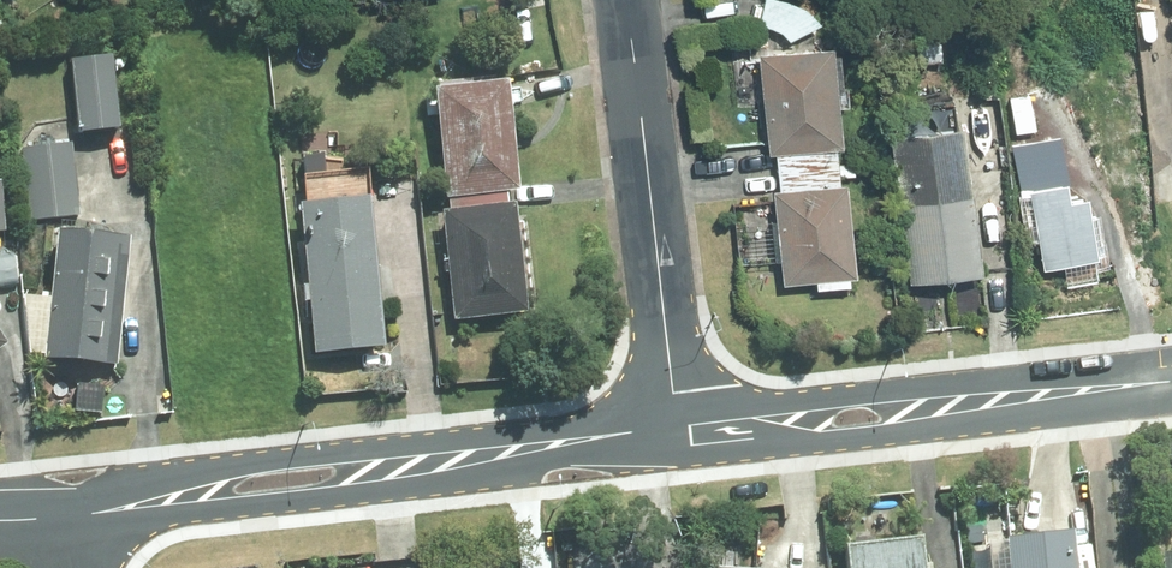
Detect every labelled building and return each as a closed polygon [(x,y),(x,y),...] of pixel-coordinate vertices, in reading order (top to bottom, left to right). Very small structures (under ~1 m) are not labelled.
[(837,152),(845,151),(835,51),(761,57),(770,157),(777,156),(837,152)] [(119,130),(112,57),(71,61),(78,133),(119,130)] [(434,84),(447,198),(507,191),(521,189),(509,82),(491,84),(491,77),(434,84)] [(982,278),(963,130),(894,138),(913,286),(982,278)] [(1044,272),(1099,263),(1089,202),(1072,205),(1061,139),(1014,146),(1022,195),(1031,194),(1044,272)] [(79,214),(71,143),(18,148),(26,220),(79,214)] [(777,156),(779,175),(839,169),(837,152),(777,156)] [(779,175),(781,193),(841,186),(839,169),(779,175)] [(9,235),(6,185),(0,185),(0,236),(9,235)] [(781,193),(775,193),(784,288),(817,285),(818,293),(852,290),(851,280),(857,280),(848,186),(841,186),(781,193)] [(509,205),(507,191),(447,198),(449,212),(442,213),(455,322),(530,313),(517,203),(509,205)] [(302,205),(318,354),(390,347),(375,198),(302,205)] [(118,366),(133,238),(61,229),(45,357),(118,366)] [(9,344),(0,332),(0,351),(9,344)] [(74,410),(101,414),(104,387),(77,384),(74,410)] [(1066,529),(1001,536),(1005,567),(1070,567),(1066,529)] [(839,541),(842,567),(918,567),(914,533),(839,541)] [(1153,550),(1155,567),(1171,567),(1171,548),(1153,550)]
